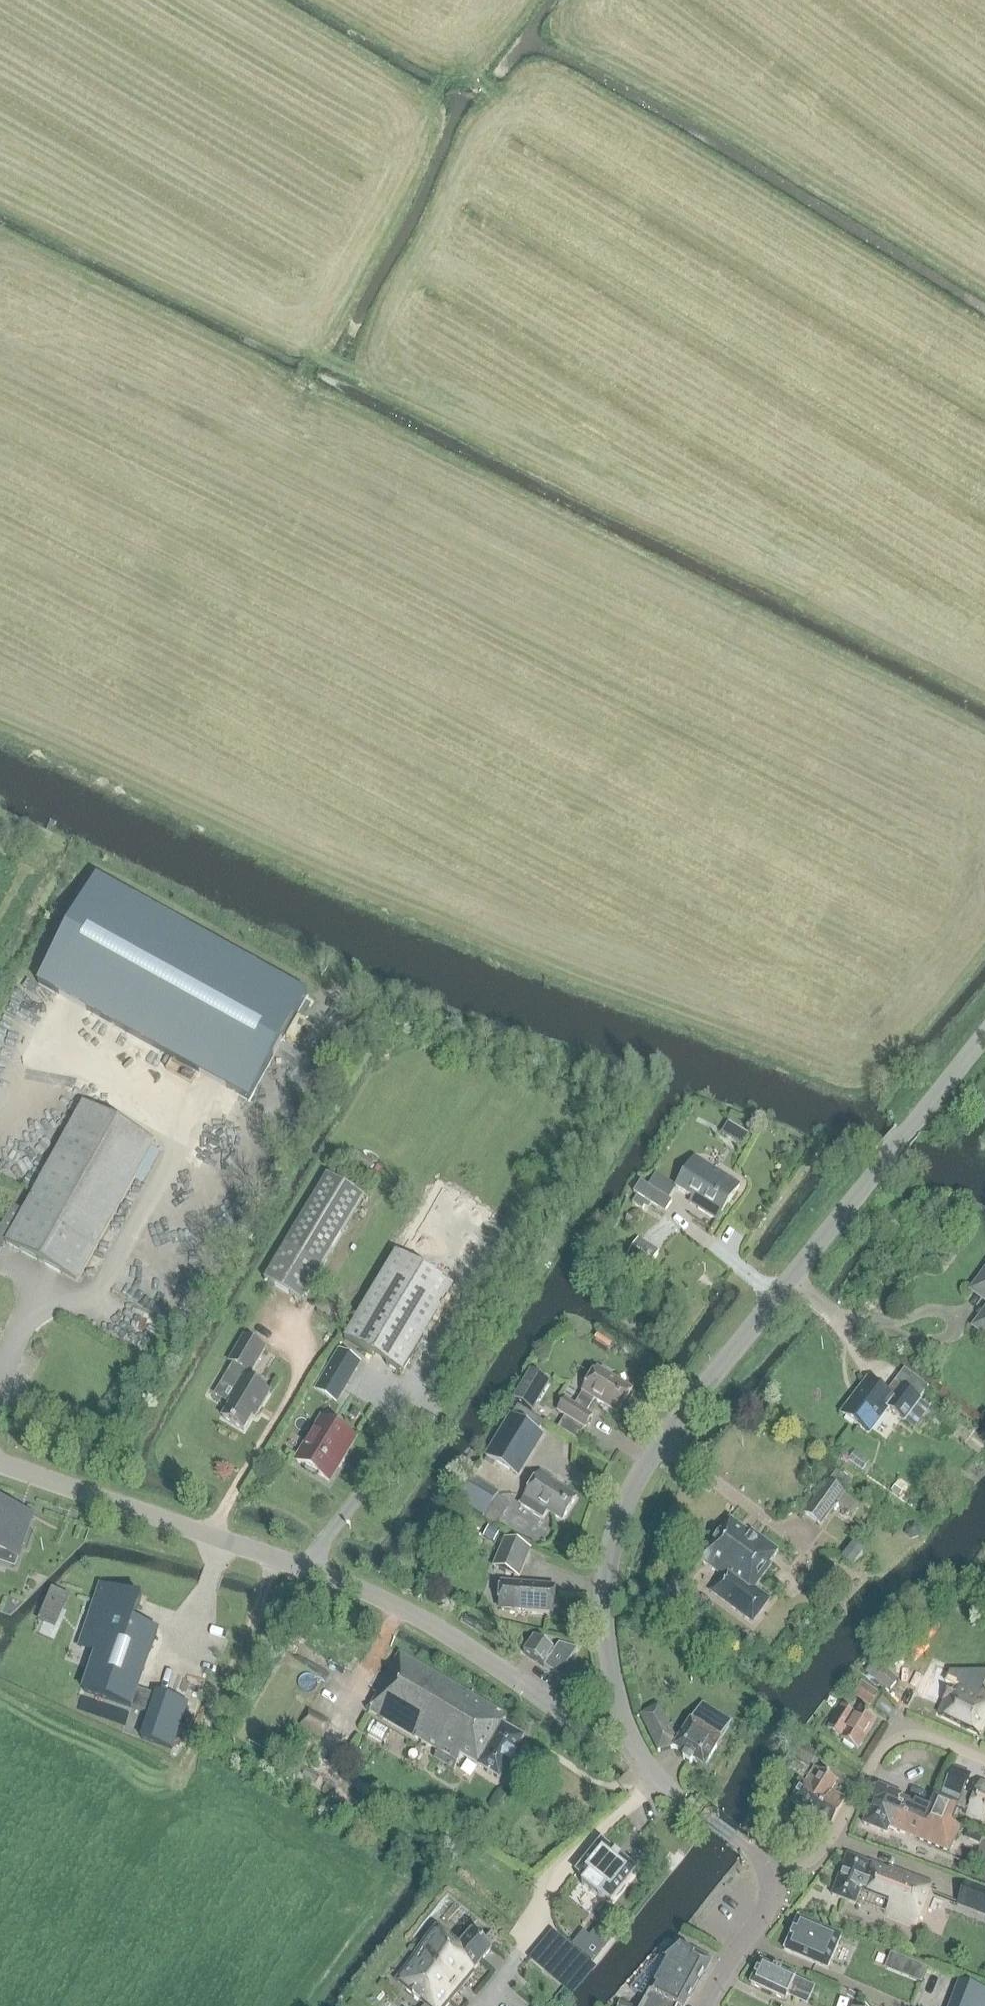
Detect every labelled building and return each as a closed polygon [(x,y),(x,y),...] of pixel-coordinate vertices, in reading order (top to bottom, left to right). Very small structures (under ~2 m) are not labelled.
[(97,878),(38,984),(248,1101),(307,995),(97,878)] [(2,1238),(6,1240),(76,1279),(153,1139),(83,1100),(22,1211),(12,1205),(1,1225),(0,1224),(0,1242),(2,1238)] [(719,1222),(740,1186),(695,1159),(677,1189),(702,1204),(699,1209),(719,1222)] [(327,1175),(264,1280),(300,1301),(363,1196),(327,1175)] [(633,1195),(636,1197),(631,1206),(641,1212),(644,1208),(648,1211),(651,1206),(665,1214),(672,1202),(640,1183),(633,1195)] [(660,1251),(637,1238),(625,1259),(647,1272),(660,1251)] [(396,1254),(344,1340),(401,1374),(453,1288),(396,1254)] [(244,1337),(229,1361),(233,1364),(249,1374),(264,1349),(244,1337)] [(315,1390),(333,1401),(357,1361),(338,1350),(315,1390)] [(233,1364),(222,1382),(235,1390),(228,1402),(230,1404),(222,1417),(243,1430),(251,1416),(254,1418),(269,1392),(247,1378),(249,1374),(233,1364)] [(617,1413),(631,1390),(610,1377),(610,1373),(603,1369),(600,1370),(597,1368),(583,1391),(585,1391),(576,1405),(566,1399),(558,1411),(585,1428),(593,1416),(586,1412),(595,1399),(617,1413)] [(928,1387),(904,1369),(896,1380),(898,1382),(888,1395),(870,1381),(845,1415),(871,1435),(891,1409),(907,1421),(922,1400),(920,1398),(928,1387)] [(532,1371),(514,1399),(531,1410),(549,1382),(532,1371)] [(518,1407),(484,1461),(492,1466),(494,1462),(516,1476),(541,1435),(537,1432),(543,1423),(518,1407)] [(297,1462),(328,1480),(354,1438),(323,1419),(318,1428),(315,1426),(307,1440),(309,1442),(297,1462)] [(547,1512),(562,1521),(577,1498),(551,1481),(553,1478),(541,1471),(520,1504),(543,1518),(547,1512)] [(498,1492),(472,1476),(457,1501),(477,1513),(476,1515),(496,1527),(510,1504),(496,1496),(498,1492)] [(829,1480),(804,1513),(820,1525),(845,1493),(829,1480)] [(13,1564),(21,1542),(23,1543),(24,1543),(21,1542),(29,1520),(30,1518),(0,1508),(0,1560),(13,1564)] [(733,1521),(704,1561),(726,1577),(715,1593),(757,1624),(774,1601),(758,1589),(775,1565),(773,1564),(782,1552),(756,1532),(753,1536),(733,1521)] [(920,1529),(914,1523),(906,1525),(904,1533),(910,1539),(918,1537),(920,1529)] [(498,1531),(488,1525),(482,1536),(493,1542),(498,1531)] [(516,1576),(523,1578),(534,1550),(509,1540),(497,1568),(516,1576)] [(864,1553),(852,1545),(841,1560),(853,1568),(864,1553)] [(552,1588),(523,1586),(523,1578),(516,1576),(511,1585),(506,1585),(505,1610),(518,1611),(518,1612),(557,1614),(559,1593),(552,1593),(552,1588)] [(103,1635),(83,1691),(131,1708),(137,1688),(157,1631),(133,1623),(142,1599),(101,1585),(86,1629),(103,1635)] [(67,1595),(53,1589),(40,1620),(54,1626),(67,1595)] [(468,1614),(463,1621),(474,1628),(478,1621),(468,1614)] [(568,1662),(576,1649),(558,1644),(553,1652),(533,1639),(522,1654),(543,1668),(543,1667),(557,1677),(556,1678),(586,1698),(596,1681),(568,1662)] [(376,1695),(378,1696),(369,1712),(439,1753),(434,1761),(454,1773),(461,1760),(499,1782),(523,1741),(502,1728),(508,1717),(400,1654),(376,1695)] [(897,1677),(874,1658),(865,1670),(888,1689),(897,1677)] [(925,1694),(944,1702),(939,1713),(938,1714),(978,1733),(979,1732),(978,1732),(984,1718),(984,1692),(981,1690),(984,1683),(984,1672),(950,1672),(949,1673),(937,1667),(925,1694)] [(878,1693),(860,1681),(851,1695),(869,1706),(878,1693)] [(137,1688),(131,1708),(149,1714),(141,1738),(171,1749),(187,1704),(157,1693),(156,1695),(137,1688)] [(855,1714),(841,1705),(825,1729),(858,1749),(877,1719),(859,1708),(855,1714)] [(659,1754),(674,1750),(686,1757),(684,1760),(692,1765),(694,1762),(706,1769),(723,1742),(721,1741),(731,1724),(703,1706),(692,1723),(691,1723),(678,1744),(659,1709),(641,1718),(659,1754)] [(331,1723),(309,1710),(300,1726),(322,1739),(331,1723)] [(816,1752),(798,1743),(792,1756),(810,1765),(816,1752)] [(805,1783),(802,1782),(791,1801),(831,1824),(845,1800),(831,1791),(838,1779),(815,1765),(805,1783)] [(318,1775),(307,1768),(302,1775),(314,1782),(318,1775)] [(950,1769),(940,1795),(959,1802),(957,1806),(957,1808),(967,1812),(965,1818),(984,1826),(984,1784),(980,1782),(973,1800),(962,1796),(970,1777),(950,1769)] [(903,1832),(915,1802),(901,1796),(902,1794),(877,1784),(862,1823),(887,1833),(889,1826),(903,1832)] [(957,1808),(957,1806),(935,1797),(930,1809),(915,1802),(903,1832),(902,1834),(950,1854),(961,1827),(951,1823),(955,1812),(957,1808)] [(637,1871),(601,1843),(578,1873),(613,1901),(637,1871)] [(868,1865),(845,1856),(830,1897),(853,1906),(858,1892),(888,1903),(884,1915),(914,1926),(929,1884),(886,1868),(883,1875),(867,1869),(868,1865)] [(963,1884),(956,1904),(984,1914),(984,1892),(963,1884)] [(841,1936),(797,1919),(784,1952),(828,1969),(841,1936)] [(602,1922),(589,1937),(583,1932),(573,1946),(592,1961),(615,1932),(602,1922)] [(474,1973),(472,1971),(491,1948),(473,1933),(459,1949),(436,1931),(415,1957),(423,1964),(403,1988),(425,2005),(447,2005),(474,1973)] [(567,1943),(543,1972),(572,1997),(597,1968),(567,1943)] [(695,1956),(675,1945),(662,1958),(657,1959),(630,1989),(644,1997),(638,2005),(685,2005),(703,1973),(705,1974),(712,1961),(697,1952),(695,1956)] [(873,1981),(919,1996),(929,1965),(883,1950),(873,1981)] [(815,1987),(759,1962),(749,1984),(786,2000),(787,1997),(806,2005),(815,1987)] [(964,1987),(957,2005),(984,2005),(984,1993),(964,1987)]
